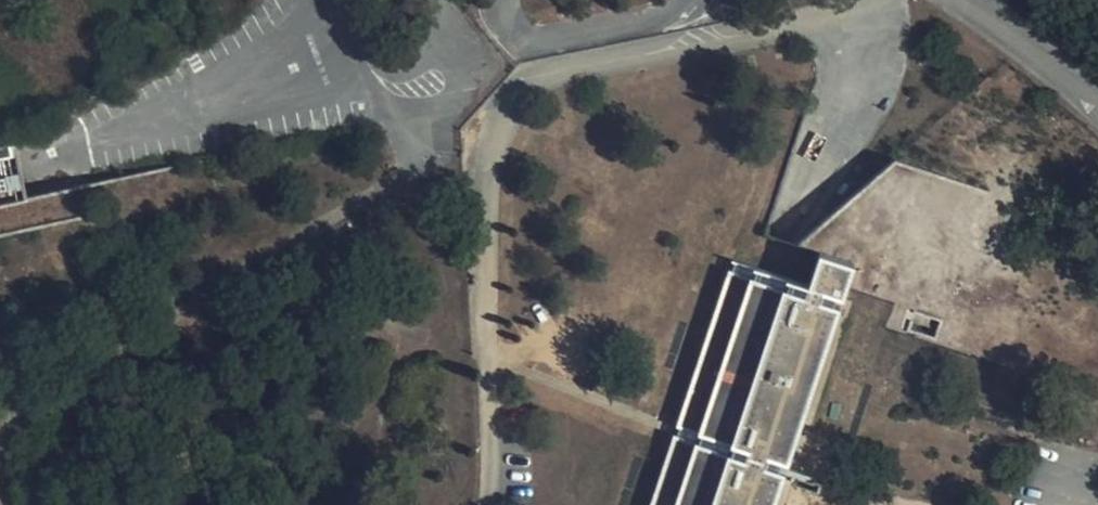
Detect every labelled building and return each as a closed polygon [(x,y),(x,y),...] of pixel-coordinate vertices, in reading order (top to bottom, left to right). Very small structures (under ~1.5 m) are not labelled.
[(33,228),(14,134),(32,125),(20,101),(0,93),(0,234),(33,228)] [(45,214),(77,211),(75,189),(43,192),(45,214)] [(766,235),(756,266),(787,277),(797,245),(766,235)] [(854,264),(819,251),(809,284),(787,277),(756,266),(732,258),(676,426),(679,427),(677,435),(674,434),(650,504),(773,504),(785,470),(780,469),(783,461),(788,464),(840,305),(837,304),(840,297),(843,298),(854,264)]
